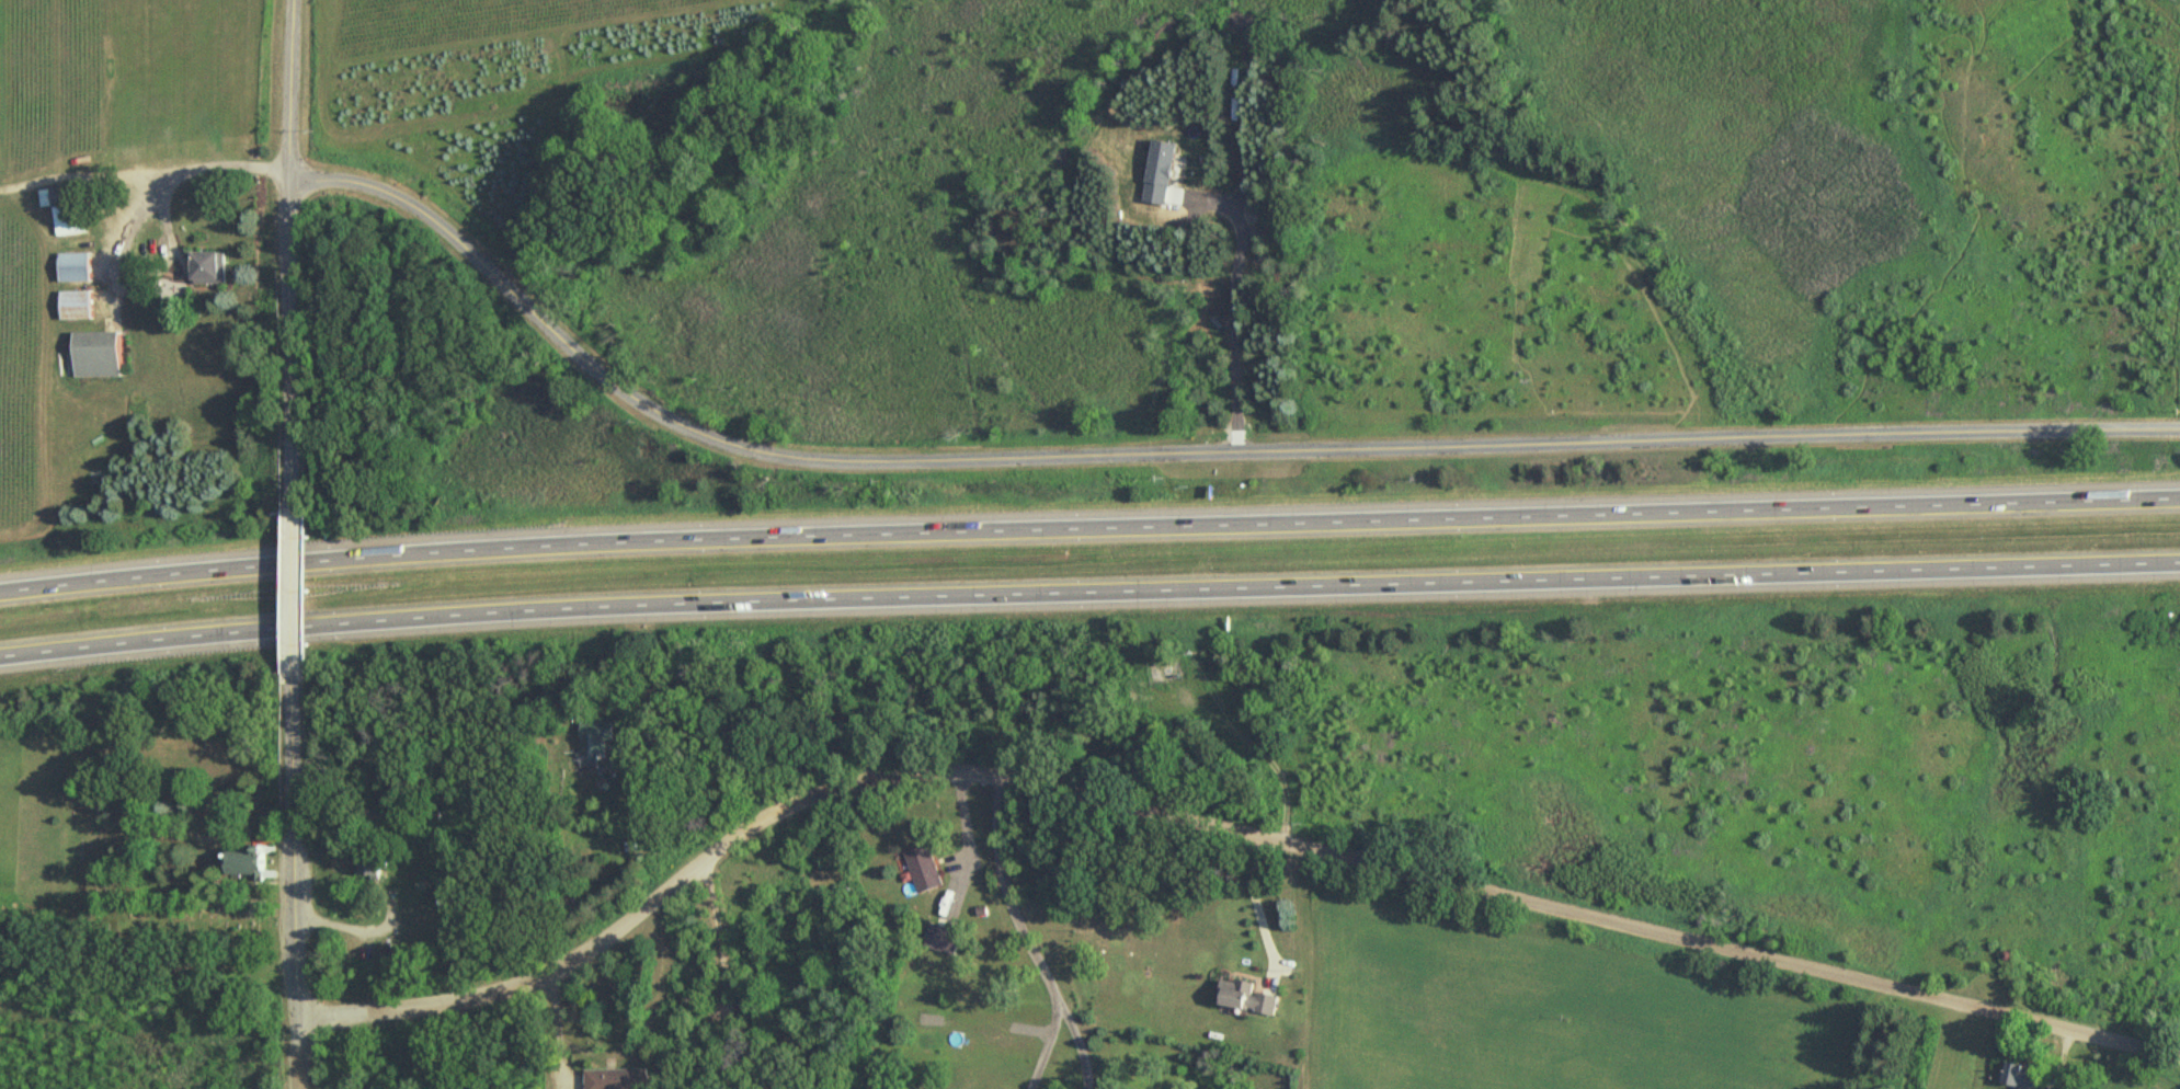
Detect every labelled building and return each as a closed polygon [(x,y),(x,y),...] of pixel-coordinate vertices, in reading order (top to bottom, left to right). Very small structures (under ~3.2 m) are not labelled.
[(89,185),(47,188),(48,204),(58,203),(60,236),(93,233),(89,185)] [(198,284),(227,284),(227,252),(198,252),(198,284)] [(95,253),(62,253),(62,280),(95,280),(95,253)] [(62,290),(62,319),(95,319),(95,290),(62,290)] [(123,376),(123,331),(73,331),(73,376),(123,376)] [(918,893),(945,886),(934,845),(908,852),(918,893)] [(226,846),(225,875),(273,876),(274,847),(226,846)] [(359,850),(359,879),(386,879),(386,850),(359,850)] [(958,955),(963,932),(934,925),(928,948),(958,955)] [(401,963),(401,948),(377,948),(377,963),(401,963)] [(1279,1015),(1282,995),(1258,990),(1259,983),(1223,977),(1219,1004),(1279,1015)] [(2039,1070),(1997,1063),(1994,1084),(2023,1088),(2035,1088),(2039,1070)] [(587,1088),(652,1088),(652,1069),(587,1069),(587,1088)]
